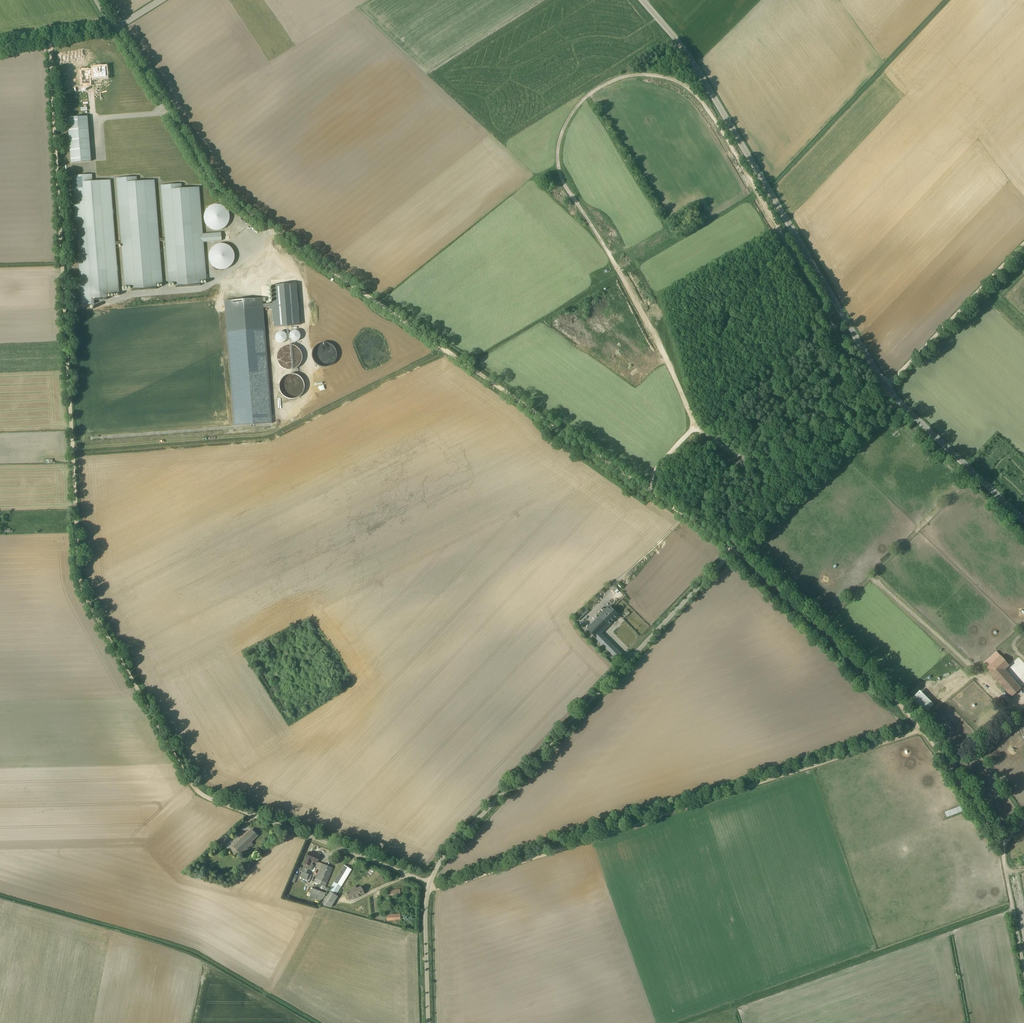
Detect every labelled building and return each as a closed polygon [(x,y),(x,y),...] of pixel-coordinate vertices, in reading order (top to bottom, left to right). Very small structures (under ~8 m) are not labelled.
[(75,57),(59,58),(60,68),(76,67),(75,57)] [(94,75),(107,74),(106,64),(102,65),(102,64),(98,64),(98,65),(94,65),(94,67),(89,68),(89,67),(82,67),(83,81),(89,81),(89,73),(94,73),(94,75)] [(87,117),(67,118),(70,163),(90,162),(87,117)] [(91,175),(71,176),(80,305),(92,304),(92,299),(105,298),(105,294),(117,294),(117,286),(117,281),(116,281),(115,257),(115,252),(114,252),(114,245),(120,245),(120,242),(114,242),(113,230),(113,225),(112,225),(111,199),(111,194),(110,194),(109,180),(92,182),(91,175)] [(153,181),(136,182),(136,177),(115,179),(120,242),(120,245),(123,287),(129,287),(129,290),(154,289),(154,285),(161,284),(158,242),(164,242),(164,239),(157,239),(153,181)] [(204,281),(201,243),(220,242),(220,234),(201,235),(198,188),(181,189),(180,185),(160,186),(164,239),(164,242),(167,284),(173,283),(173,287),(198,286),(198,282),(204,281)] [(209,230),(213,232),(218,232),(223,231),(226,228),(229,225),(230,220),(230,216),(229,212),(226,208),(223,206),(218,204),(214,205),(209,206),(206,209),(203,213),(202,218),(203,223),(205,227),(209,230)] [(227,246),(222,245),(218,245),(214,247),(210,251),(209,255),(208,259),(209,264),(212,267),(216,270),(220,271),(224,271),(228,270),(231,267),(234,264),(235,260),(235,255),(233,252),(230,248),(227,246)] [(271,286),(274,327),(300,325),(296,283),(271,286)] [(224,301),(234,426),(272,423),(262,298),(224,301)] [(294,329),(287,335),(294,342),(300,336),(294,329)] [(275,341),(284,342),(285,332),(276,331),(275,341)] [(293,369),(300,363),(302,353),(296,346),(286,343),(277,351),(275,359),(283,368),(288,369),(286,374),(281,379),(278,388),(286,397),(294,399),(302,392),(304,383),(297,374),(294,373),(292,371),(293,369)] [(578,621),(589,610),(584,606),(573,616),(578,621)] [(610,606),(587,628),(597,638),(619,615),(610,606)] [(614,647),(610,651),(617,658),(621,654),(614,647)] [(1009,665),(1002,656),(988,668),(1012,696),(1021,689),(1004,669),(1009,665)] [(925,711),(933,703),(920,690),(912,698),(925,711)] [(946,817),(962,811),(960,805),(944,811),(946,817)] [(252,844),(250,842),(257,836),(251,830),(234,846),(242,854),(252,844)] [(225,836),(219,841),(223,845),(229,840),(225,836)] [(303,867),(308,869),(311,870),(313,865),(312,864),(313,861),(317,863),(320,856),(315,854),(314,854),(309,852),(306,858),(305,863),(304,863),(303,867)] [(333,868),(323,864),(315,883),(325,887),(333,868)] [(351,869),(345,865),(334,882),(341,886),(351,869)] [(306,873),(308,869),(303,867),(302,869),(303,869),(300,877),(307,880),(309,874),(306,873)] [(329,891),(336,895),(341,886),(334,882),(329,891)] [(361,885),(346,893),(349,900),(365,892),(361,885)] [(321,901),(324,892),(312,887),(309,896),(321,901)] [(320,903),(329,908),(337,895),(328,890),(320,903)]
